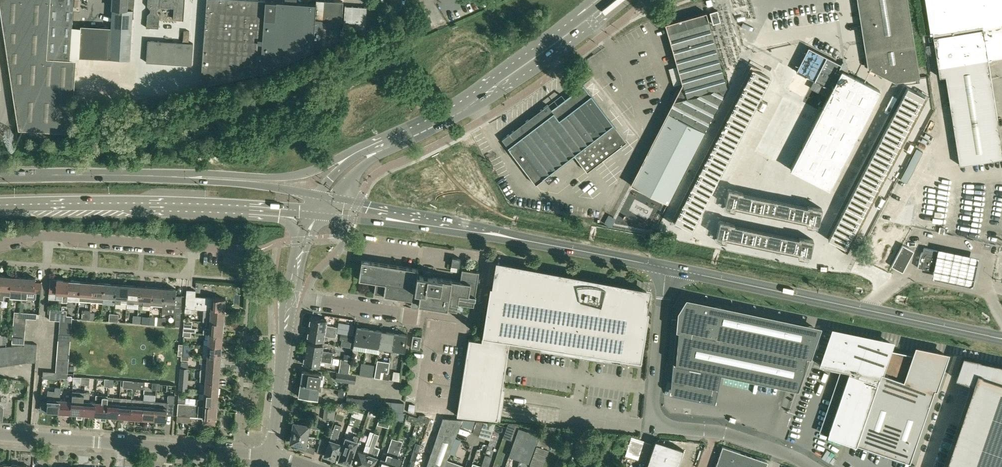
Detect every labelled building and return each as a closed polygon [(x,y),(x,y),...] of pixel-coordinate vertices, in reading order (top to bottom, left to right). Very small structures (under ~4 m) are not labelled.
[(4,31),(19,128),(71,132),(73,102),(74,93),(76,60),(70,60),(72,27),(74,0),(0,0),(0,8),(4,31)] [(127,0),(113,0),(112,8),(132,10),(133,5),(127,5),(127,0)] [(184,5),(184,0),(148,0),(148,5),(151,9),(151,11),(147,14),(147,27),(159,28),(159,15),(157,12),(157,9),(160,6),(175,7),(174,18),(183,19),(184,5)] [(265,0),(264,0),(206,0),(205,16),(200,86),(260,73),(313,50),(338,39),(340,21),(341,21),(343,1),(323,0),(316,0),(316,4),(265,0)] [(868,69),(895,81),(919,78),(907,0),(857,0),(868,69)] [(934,44),(936,54),(939,77),(945,76),(960,165),(1001,158),(1001,147),(988,60),(984,30),(1001,27),(1001,0),(927,0),(934,44)] [(365,29),(367,11),(367,7),(345,6),(344,21),(343,28),(365,29)] [(129,59),(132,20),(133,10),(112,9),(111,27),(81,25),(79,56),(129,59)] [(713,24),(720,22),(717,10),(709,12),(713,24)] [(668,203),(704,133),(727,88),(706,14),(706,13),(666,24),(683,84),(680,89),(678,90),(673,100),(673,102),(668,114),(674,117),(638,188),(668,203)] [(192,65),(193,43),(148,40),(146,62),(192,65)] [(827,97),(790,169),(829,189),(879,90),(847,74),(838,69),(841,64),(808,47),(796,71),(814,80),(810,88),(827,97)] [(753,68),(674,220),(682,224),(691,229),(769,77),(761,73),(753,68)] [(515,130),(502,140),(508,148),(535,184),(545,177),(563,163),(568,160),(574,155),(587,172),(592,168),(611,154),(626,142),(613,125),(583,86),(565,99),(551,110),(548,105),(525,122),(524,121),(520,124),(521,125),(515,130)] [(907,87),(828,239),(837,243),(846,248),(925,96),(916,92),(907,87)] [(726,187),(723,203),(731,205),(731,204),(809,220),(808,221),(817,223),(820,207),(805,205),(805,206),(741,192),(741,191),(726,187)] [(719,219),(716,235),(724,237),(724,235),(802,252),(801,253),(810,255),(813,239),(799,236),(798,238),(734,224),(734,223),(719,219)] [(880,241),(868,262),(888,272),(891,266),(899,251),(915,255),(917,243),(888,237),(887,236),(886,236),(885,236),(884,237),(883,237),(882,238),(881,238),(881,239),(880,240),(880,241)] [(938,246),(936,255),(938,256),(935,271),(933,270),(932,277),(968,285),(974,281),(980,254),(938,246)] [(938,256),(936,255),(925,253),(920,256),(917,267),(933,270),(935,271),(938,256)] [(460,259),(452,258),(451,266),(459,268),(460,259)] [(361,260),(360,264),(358,279),(375,282),(373,293),(412,299),(412,301),(418,302),(417,304),(419,304),(456,310),(457,304),(473,307),(479,272),(461,270),(459,282),(426,276),(427,271),(423,270),(422,276),(417,275),(418,269),(361,260)] [(649,311),(647,311),(644,311),(647,291),(498,264),(495,287),(490,286),(481,341),(469,339),(457,415),(497,419),(510,341),(586,353),(641,362),(641,359),(649,311)] [(3,300),(4,295),(10,296),(10,290),(11,276),(0,275),(0,300),(3,300)] [(23,277),(11,276),(10,290),(10,296),(10,297),(21,298),(22,290),(23,277)] [(23,277),(22,290),(21,298),(27,299),(28,291),(41,292),(42,283),(35,283),(35,278),(23,277)] [(50,279),(49,292),(48,299),(61,300),(61,301),(67,301),(67,299),(69,281),(50,279)] [(67,299),(79,300),(81,282),(69,281),(67,299)] [(91,301),(92,296),(92,283),(81,282),(79,300),(91,301)] [(92,283),(92,296),(91,301),(103,302),(105,284),(92,283)] [(115,303),(115,298),(116,285),(105,284),(103,302),(103,304),(115,304),(115,303)] [(115,303),(127,303),(127,299),(128,286),(116,285),(115,298),(115,303)] [(128,286),(127,299),(127,303),(134,304),(134,303),(139,304),(140,286),(128,286)] [(144,300),(151,300),(152,287),(140,286),(139,304),(144,304),(144,300)] [(157,306),(162,306),(164,288),(152,287),(151,300),(157,301),(157,306)] [(181,309),(182,296),(176,295),(176,289),(164,288),(162,306),(162,313),(168,313),(169,307),(177,308),(177,309),(181,309)] [(192,308),(211,310),(224,311),(225,299),(195,296),(196,290),(186,289),(185,308),(192,308)] [(678,330),(675,363),(784,386),(797,389),(802,375),(803,376),(804,372),(804,371),(803,370),(811,332),(813,326),(687,299),(679,312),(678,328),(676,328),(676,330),(678,330)] [(66,321),(66,315),(66,311),(50,309),(50,319),(60,320),(66,321)] [(82,319),(90,319),(90,312),(90,310),(82,309),(82,319)] [(223,323),(224,311),(211,310),(210,322),(223,323)] [(311,317),(309,327),(336,332),(336,327),(326,325),(326,319),(311,317)] [(210,322),(209,328),(203,328),(203,333),(209,334),(222,335),(223,323),(210,322)] [(342,333),(352,334),(354,326),(343,324),(341,333),(342,333)] [(335,337),(336,332),(309,327),(307,338),(323,341),(324,335),(335,337)] [(354,344),(366,346),(368,329),(356,327),(354,344)] [(368,329),(366,346),(378,348),(381,331),(368,329)] [(378,348),(391,350),(393,332),(381,331),(378,348)] [(914,354),(912,354),(888,349),(890,343),(833,331),(826,350),(822,363),(819,362),(819,364),(831,367),(832,367),(831,369),(840,371),(841,369),(849,371),(827,435),(856,445),(856,443),(878,451),(909,461),(934,389),(939,374),(946,355),(916,348),(914,354)] [(407,334),(393,332),(391,350),(404,352),(407,334)] [(222,335),(209,334),(208,346),(221,347),(222,335)] [(421,337),(412,336),(410,348),(419,349),(421,337)] [(307,342),(305,353),(331,357),(332,352),(322,350),(322,345),(307,342)] [(0,347),(0,366),(26,362),(24,344),(0,347)] [(221,347),(208,346),(203,346),(203,350),(201,352),(203,353),(202,357),(220,359),(221,347)] [(331,362),(331,357),(305,353),(303,364),(319,366),(320,360),(331,362)] [(201,369),(206,369),(220,370),(220,359),(202,357),(200,357),(199,363),(201,363),(201,369)] [(944,466),(1001,466),(1001,365),(964,358),(960,369),(958,368),(955,378),(957,379),(962,380),(972,384),(944,466)] [(367,364),(366,370),(366,376),(372,377),(373,371),(374,365),(367,364)] [(721,376),(673,367),(671,397),(715,406),(721,376)] [(220,370),(206,369),(201,369),(200,381),(205,381),(219,382),(220,370)] [(302,371),(300,383),(320,386),(321,374),(302,371)] [(335,379),(348,382),(354,383),(355,375),(336,372),(335,379)] [(123,388),(132,388),(133,381),(123,380),(123,388)] [(133,381),(132,388),(144,389),(145,381),(133,381)] [(205,381),(204,393),(218,394),(219,382),(205,381)] [(318,399),(320,386),(300,383),(298,396),(318,399)] [(58,412),(59,399),(60,391),(55,391),(54,398),(47,398),(46,412),(58,412)] [(82,414),(83,401),(84,392),(78,391),(78,400),(71,400),(70,413),(82,414)] [(94,415),(95,401),(89,401),(90,392),(84,392),(83,401),(82,414),(94,415)] [(217,406),(218,394),(204,393),(204,399),(197,398),(197,405),(217,406)] [(106,416),(108,397),(108,395),(96,394),(95,401),(94,415),(106,416)] [(155,401),(155,406),(154,419),(166,420),(166,414),(173,415),(174,395),(168,394),(167,402),(155,401)] [(118,417),(119,403),(119,398),(108,397),(106,416),(118,417)] [(346,407),(351,407),(403,412),(404,402),(347,397),(346,407)] [(130,418),(131,404),(131,399),(119,398),(119,403),(118,417),(130,418)] [(58,412),(70,413),(71,400),(59,399),(58,412)] [(143,400),(131,399),(131,404),(130,418),(142,419),(143,400)] [(142,419),(154,419),(155,406),(155,401),(143,400),(142,419)] [(197,405),(186,404),(178,403),(177,415),(216,418),(217,406),(197,405)] [(324,407),(323,419),(334,420),(336,409),(324,407)] [(424,417),(425,415),(419,415),(417,420),(428,424),(430,419),(424,417)] [(459,426),(461,419),(443,418),(426,466),(444,466),(447,460),(452,445),(455,438),(459,426)] [(472,432),(478,435),(482,421),(461,419),(459,426),(472,431),(472,432)] [(294,422),(292,432),(307,435),(309,427),(319,429),(320,424),(303,421),(302,424),(294,422)] [(483,421),(482,421),(478,435),(490,440),(495,423),(483,422),(483,421)] [(326,457),(327,457),(330,458),(331,458),(332,458),(332,457),(333,457),(334,458),(335,453),(336,450),(338,450),(340,443),(336,442),(338,435),(341,425),(335,423),(326,450),(325,455),(326,455),(326,456),(326,457)] [(516,433),(518,427),(519,425),(512,424),(509,432),(516,433)] [(539,434),(518,427),(516,433),(509,456),(520,460),(517,466),(528,466),(539,434)] [(556,428),(542,427),(539,434),(528,466),(542,466),(548,449),(556,428)] [(359,466),(363,466),(371,441),(374,432),(370,431),(363,452),(358,450),(355,460),(353,465),(354,465),(354,466),(356,466),(358,466),(359,466)] [(580,431),(578,440),(587,442),(589,433),(580,431)] [(306,445),(307,435),(292,432),(290,441),(291,443),(296,444),(296,447),(314,453),(315,448),(306,445)] [(371,441),(363,466),(373,466),(377,456),(372,455),(376,443),(379,434),(374,432),(371,441)] [(592,434),(589,443),(600,446),(603,437),(592,434)] [(358,436),(354,435),(352,440),(344,437),(341,445),(343,446),(338,460),(340,460),(339,463),(346,465),(347,463),(349,463),(358,436)] [(630,437),(625,453),(639,457),(644,442),(630,437)] [(319,444),(316,453),(323,455),(329,439),(320,438),(320,440),(319,443),(319,444)] [(378,466),(388,466),(394,448),(397,439),(392,438),(387,453),(380,452),(379,456),(381,457),(378,466)] [(455,438),(452,445),(458,447),(460,440),(455,438)] [(400,464),(402,458),(397,456),(402,441),(397,439),(394,448),(388,466),(399,466),(400,464)] [(683,449),(654,440),(645,466),(677,466),(683,449)] [(715,466),(766,466),(767,462),(722,446),(715,466)] [(415,461),(416,455),(418,452),(413,450),(408,466),(413,466),(415,461)] [(415,461),(413,466),(418,466),(421,457),(416,455),(415,461)] [(483,461),(474,458),(471,466),(481,466),(483,461)]
